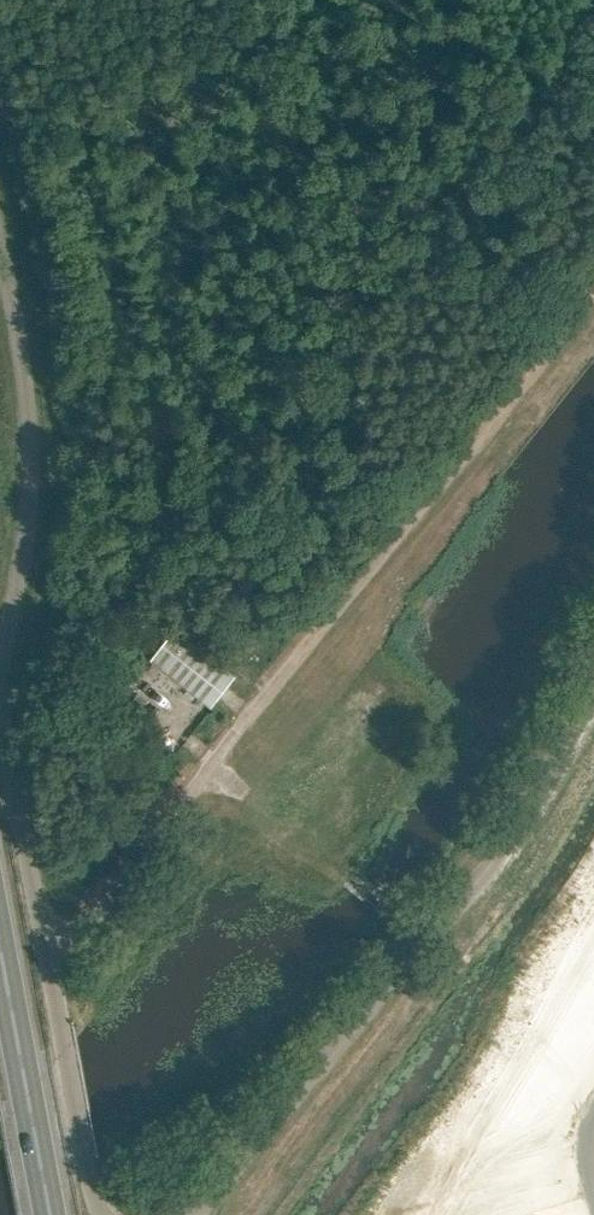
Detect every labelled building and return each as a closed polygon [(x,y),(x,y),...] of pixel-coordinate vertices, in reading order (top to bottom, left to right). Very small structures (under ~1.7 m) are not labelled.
[(150,660),(211,708),(234,678),(173,630),(150,660)] [(109,705),(139,667),(117,650),(87,688),(109,705)]
